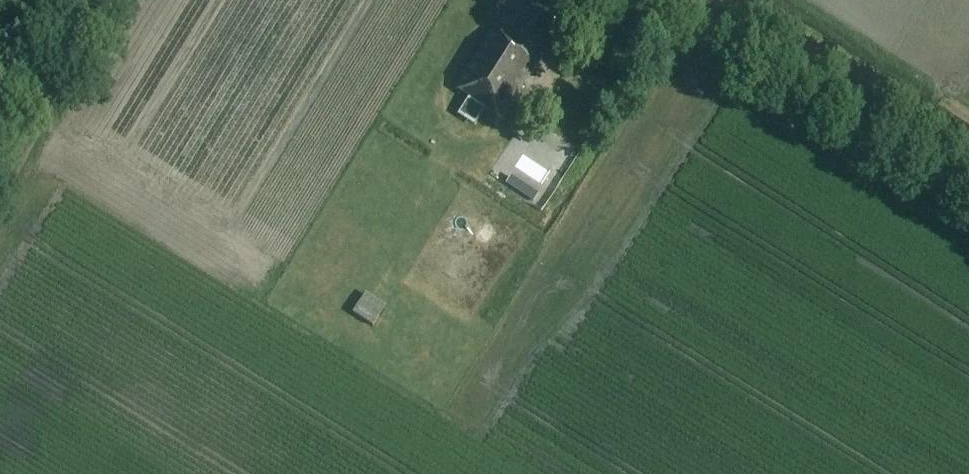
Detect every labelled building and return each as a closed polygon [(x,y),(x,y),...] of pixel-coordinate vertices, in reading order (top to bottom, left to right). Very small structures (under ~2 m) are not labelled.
[(538,57),(557,27),(531,11),(512,41),(494,29),(455,90),(502,119),(540,58),(538,57)]
